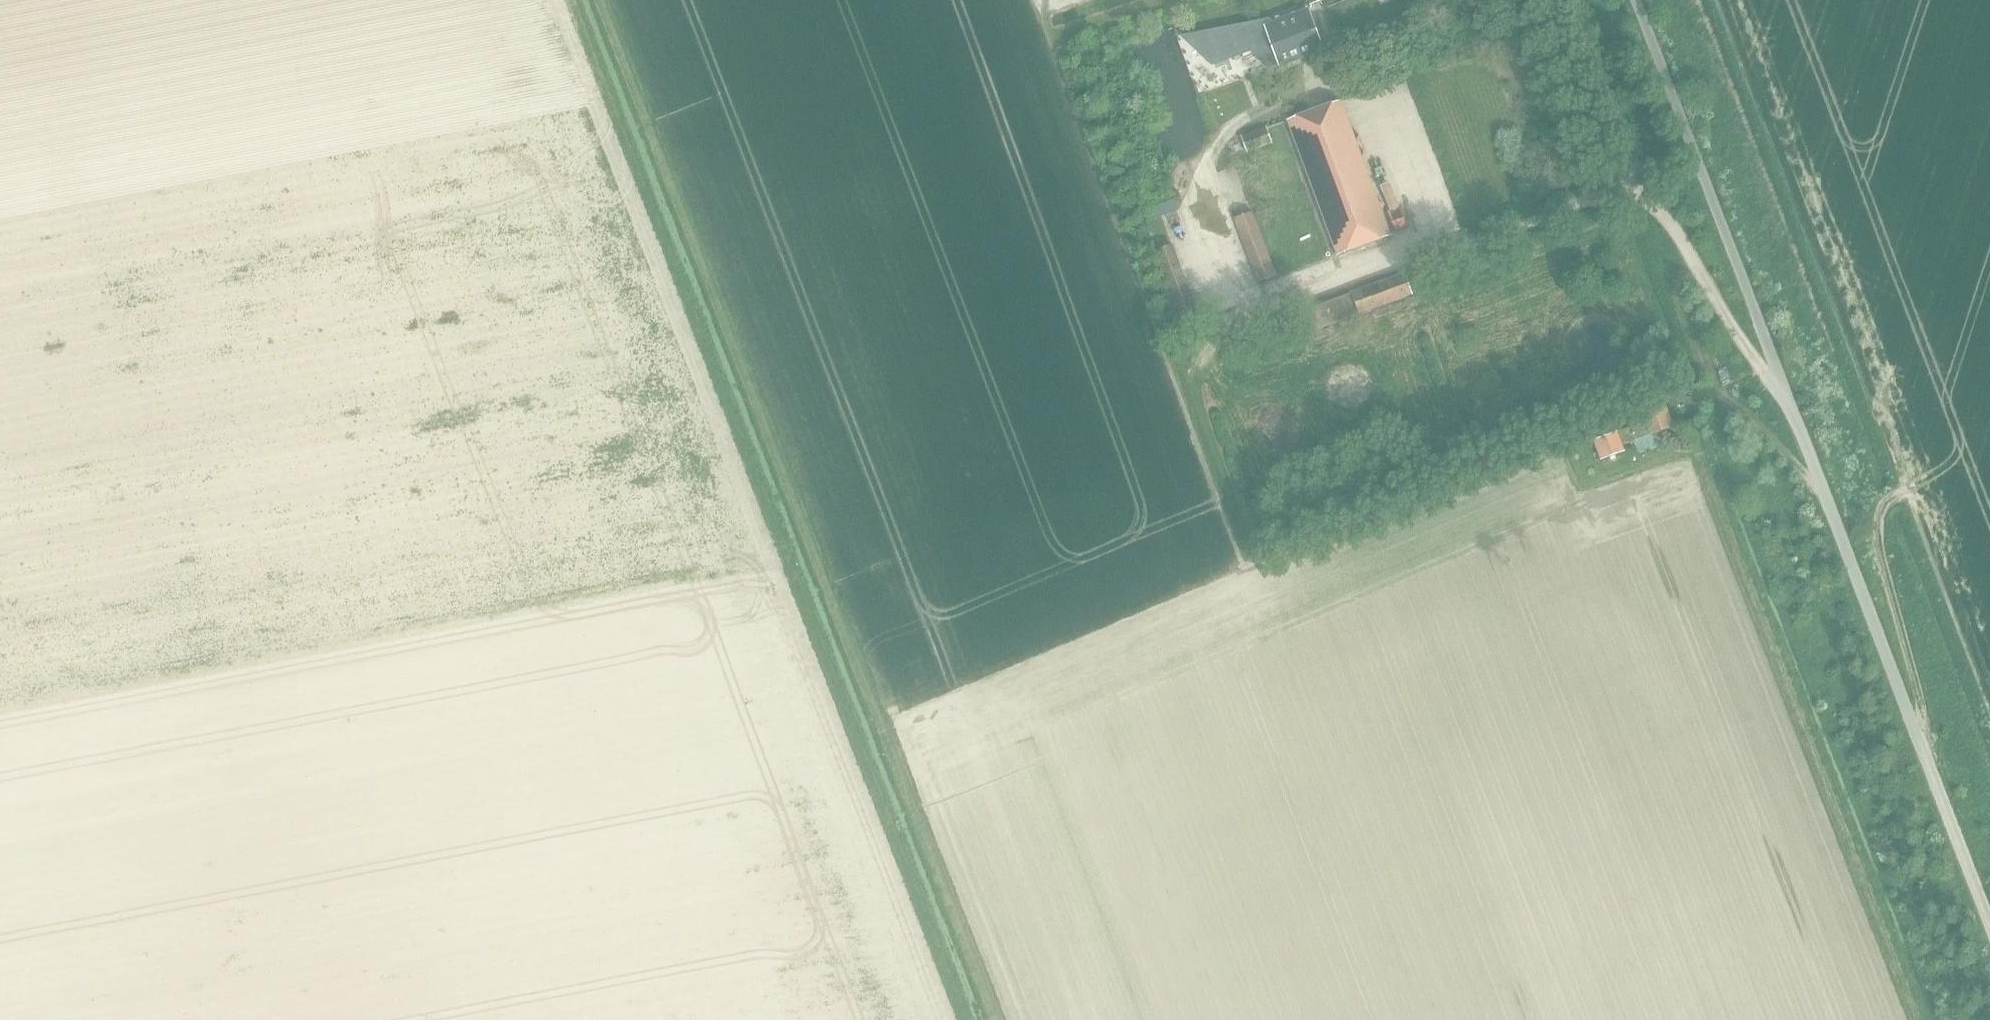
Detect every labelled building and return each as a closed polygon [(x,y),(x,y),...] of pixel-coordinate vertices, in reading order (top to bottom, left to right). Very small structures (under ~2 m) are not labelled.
[(1391,8),(1413,0),(1388,0),(1391,8)] [(1323,50),(1308,11),(1266,26),(1281,66),(1323,50)] [(1211,64),(1244,51),(1238,34),(1205,47),(1211,64)] [(1392,233),(1341,99),(1288,120),(1339,254),(1392,233)] [(1272,144),(1266,128),(1242,137),(1247,153),(1272,144)] [(1249,212),(1233,218),(1257,284),(1274,278),(1249,212)] [(1314,331),(1410,296),(1403,276),(1306,311),(1314,331)] [(1623,444),(1673,425),(1665,404),(1643,412),(1647,421),(1618,432),(1598,439),(1606,460),(1620,454),(1618,446),(1623,444)]
